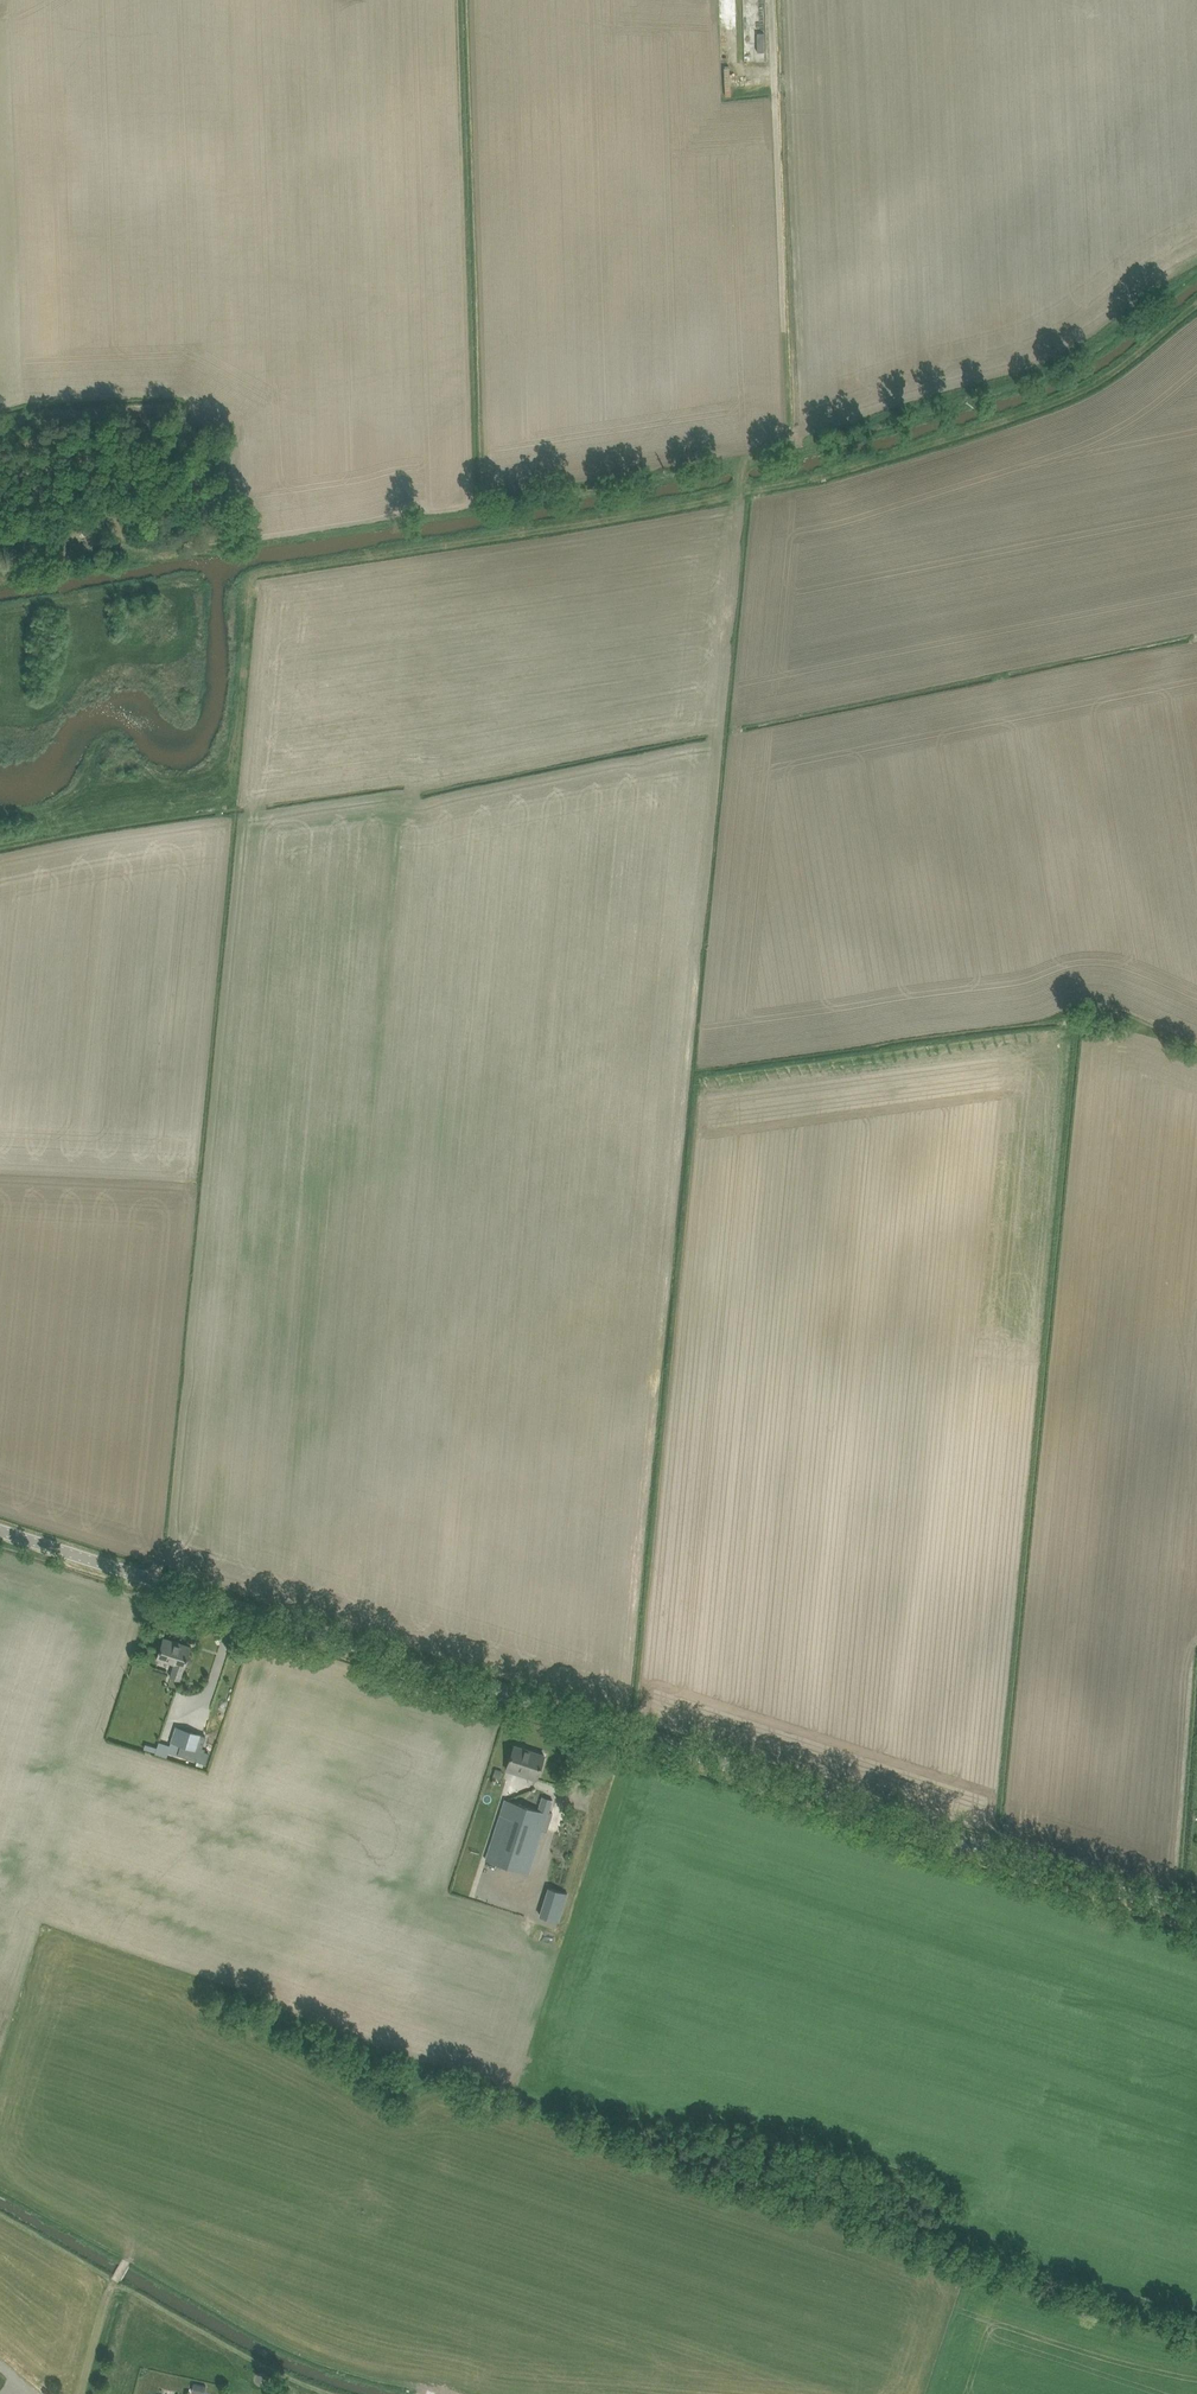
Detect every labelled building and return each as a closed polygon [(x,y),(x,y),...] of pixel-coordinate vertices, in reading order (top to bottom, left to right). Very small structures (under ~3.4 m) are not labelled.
[(171,1675),(180,1678),(184,1665),(185,1666),(191,1646),(164,1637),(158,1657),(176,1663),(171,1675)] [(171,1749),(196,1757),(198,1749),(202,1751),(207,1735),(177,1726),(172,1741),(174,1742),(171,1749)] [(507,1769),(537,1779),(542,1762),(544,1761),(544,1758),(544,1757),(545,1754),(515,1745),(507,1769)] [(506,1799),(465,1928),(507,1941),(553,1799),(543,1796),(539,1809),(506,1799)] [(574,1820),(566,1818),(562,1826),(571,1830),(574,1820)] [(550,1886),(541,1915),(559,1921),(568,1892),(550,1886)] [(191,2391),(203,2393),(207,2383),(194,2380),(191,2391)]
